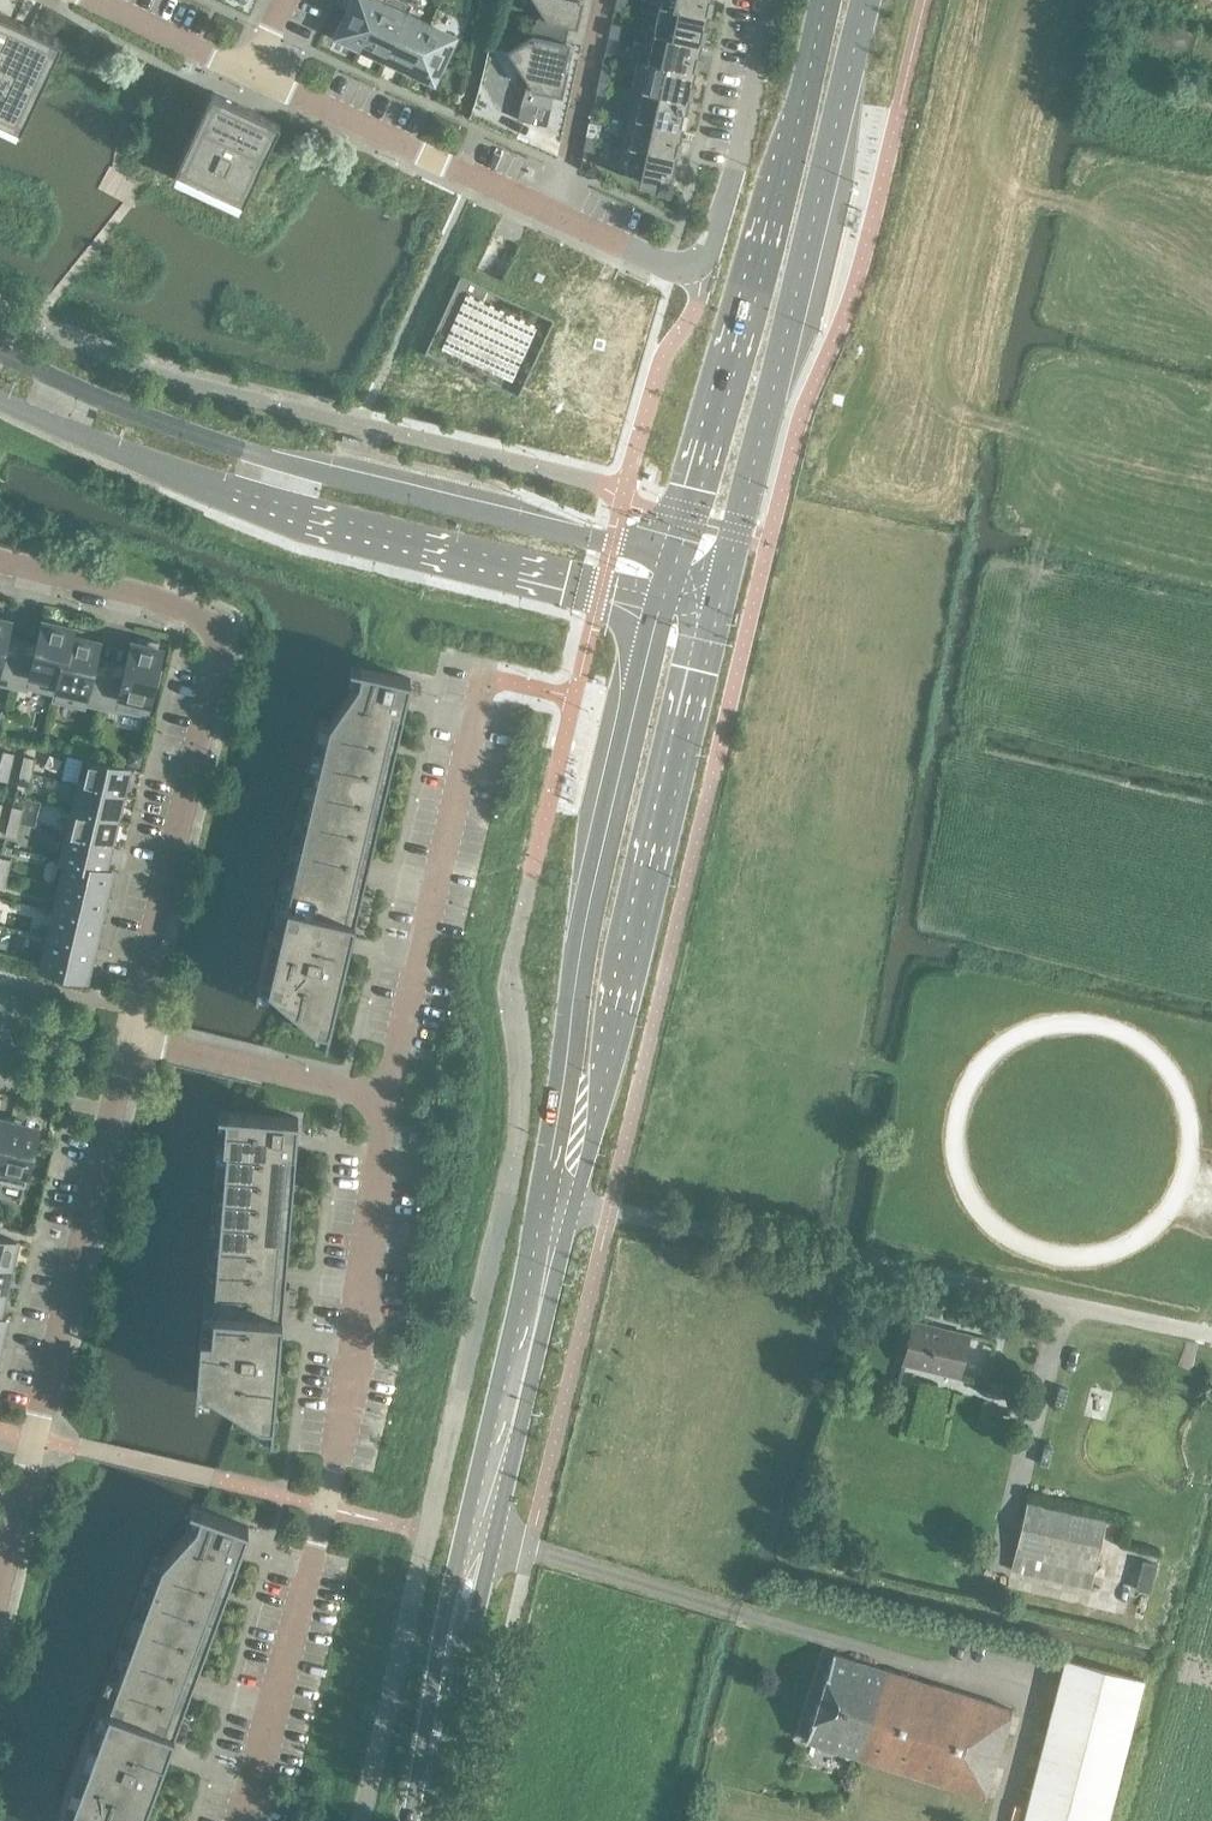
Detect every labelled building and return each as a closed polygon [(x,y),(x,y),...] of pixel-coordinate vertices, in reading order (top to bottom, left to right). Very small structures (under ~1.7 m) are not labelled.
[(383,3),(385,0),(338,0),(336,4),(349,10),(348,12),(347,12),(347,13),(341,27),(340,26),(340,27),(341,27),(337,35),(362,46),(382,3),(383,3)] [(543,14),(536,18),(532,35),(565,42),(569,25),(573,26),(579,0),(534,0),(543,14)] [(627,0),(616,0),(614,9),(624,11),(627,0)] [(710,0),(651,0),(651,2),(707,14),(710,0)] [(700,42),(707,14),(651,2),(651,3),(660,5),(654,32),(700,42)] [(405,14),(383,3),(382,3),(362,46),(366,48),(366,49),(367,49),(367,48),(381,55),(380,55),(381,56),(381,55),(385,57),(405,14)] [(62,39),(15,18),(0,11),(0,118),(21,128),(48,69),(62,39)] [(409,68),(429,25),(405,14),(385,57),(390,59),(390,60),(391,60),(391,59),(404,66),(405,67),(405,66),(409,68)] [(618,39),(621,24),(611,22),(608,37),(618,39)] [(453,36),(429,25),(409,68),(433,80),(437,72),(437,73),(437,72),(437,71),(443,58),(444,58),(444,57),(453,36)] [(694,70),(700,42),(654,32),(648,59),(639,57),(638,58),(694,70)] [(570,43),(565,42),(532,35),(507,50),(509,52),(532,89),(540,90),(558,95),(564,67),(570,43)] [(612,67),(615,53),(605,50),(602,65),(612,67)] [(688,98),(694,70),(638,58),(632,86),(688,98)] [(606,95),(609,81),(599,78),(595,93),(606,95)] [(682,127),(688,98),(632,86),(626,114),(682,127)] [(243,202),(275,132),(280,122),(211,90),(207,100),(174,170),(176,171),(241,201),(243,202)] [(546,125),(551,107),(521,100),(517,118),(546,125)] [(599,124),(603,109),(592,107),(589,121),(599,124)] [(676,155),(682,127),(626,114),(620,142),(676,155)] [(596,137),(586,135),(583,149),(593,152),(596,137)] [(668,189),(676,155),(620,142),(615,164),(639,176),(638,182),(668,189)] [(554,320),(488,290),(489,289),(471,281),(485,251),(469,244),(455,275),(460,277),(435,330),(435,331),(425,352),(518,396),(554,320)] [(18,656),(3,652),(11,620),(0,618),(0,683),(11,685),(18,656)] [(70,635),(72,635),(73,628),(42,621),(33,659),(18,656),(11,685),(27,689),(27,686),(56,693),(70,635)] [(100,706),(107,677),(92,673),(100,642),(72,635),(70,635),(56,693),(58,693),(59,689),(86,695),(85,703),(100,706)] [(162,649),(131,641),(122,680),(107,677),(100,706),(115,710),(116,707),(147,714),(154,684),(158,685),(162,668),(158,667),(162,649)] [(326,1035),(392,753),(410,678),(361,666),(351,664),(350,666),(361,668),(358,679),(329,722),(318,719),(257,978),(260,979),(260,977),(271,980),(270,982),(286,994),(315,1020),(316,1020),(327,1022),(324,1035),(326,1035)] [(128,749),(125,762),(139,765),(142,752),(128,749)] [(14,753),(2,750),(0,761),(0,764),(10,767),(14,753)] [(35,758),(24,755),(20,769),(32,772),(35,758)] [(128,767),(86,757),(80,783),(122,793),(128,767)] [(10,767),(0,764),(0,779),(7,781),(10,767)] [(28,786),(32,772),(20,769),(17,783),(28,786)] [(116,818),(122,793),(80,783),(74,808),(116,818)] [(12,806),(8,820),(20,822),(23,809),(12,806)] [(110,844),(116,818),(74,808),(68,834),(110,844)] [(16,836),(20,822),(8,820),(5,834),(16,836)] [(104,867),(110,844),(68,834),(61,861),(66,862),(67,860),(104,869),(104,867)] [(8,873),(11,859),(0,857),(0,871),(8,873)] [(105,896),(111,869),(104,867),(104,869),(67,860),(66,862),(61,885),(105,896)] [(99,921),(105,896),(61,885),(55,911),(99,921)] [(93,946),(99,921),(55,911),(49,936),(93,946)] [(87,973),(93,946),(49,936),(43,962),(87,973)] [(272,1425),(285,1267),(298,1117),(226,1111),(218,1110),(218,1112),(229,1113),(228,1123),(225,1123),(223,1142),(212,1141),(198,1304),(202,1304),(196,1379),(198,1379),(198,1378),(209,1378),(209,1380),(241,1401),(259,1412),(260,1412),(271,1412),(270,1424),(270,1425),(272,1425)] [(11,1125),(0,1122),(0,1167),(1,1167),(11,1125)] [(11,1125),(1,1167),(0,1167),(0,1179),(25,1185),(38,1131),(11,1125)] [(0,1236),(0,1264),(10,1267),(16,1240),(0,1236)] [(10,1267),(0,1264),(0,1291),(4,1292),(10,1267)] [(944,1369),(959,1372),(969,1333),(945,1328),(944,1330),(912,1322),(902,1361),(943,1371),(944,1369)] [(884,1571),(1168,1642),(1211,1465),(1211,1464),(1151,1449),(1154,1440),(991,1400),(988,1409),(965,1403),(949,1469),(911,1459),(884,1571)] [(194,1672),(248,1525),(201,1508),(191,1504),(190,1506),(201,1510),(197,1521),(162,1559),(152,1555),(62,1800),(64,1800),(64,1799),(75,1803),(74,1805),(87,1819),(89,1820),(138,1820),(194,1672)] [(1012,1709),(833,1653),(805,1739),(985,1796),(1012,1709)] [(1065,1658),(1023,1820),(1106,1820),(1143,1678),(1065,1658)]
